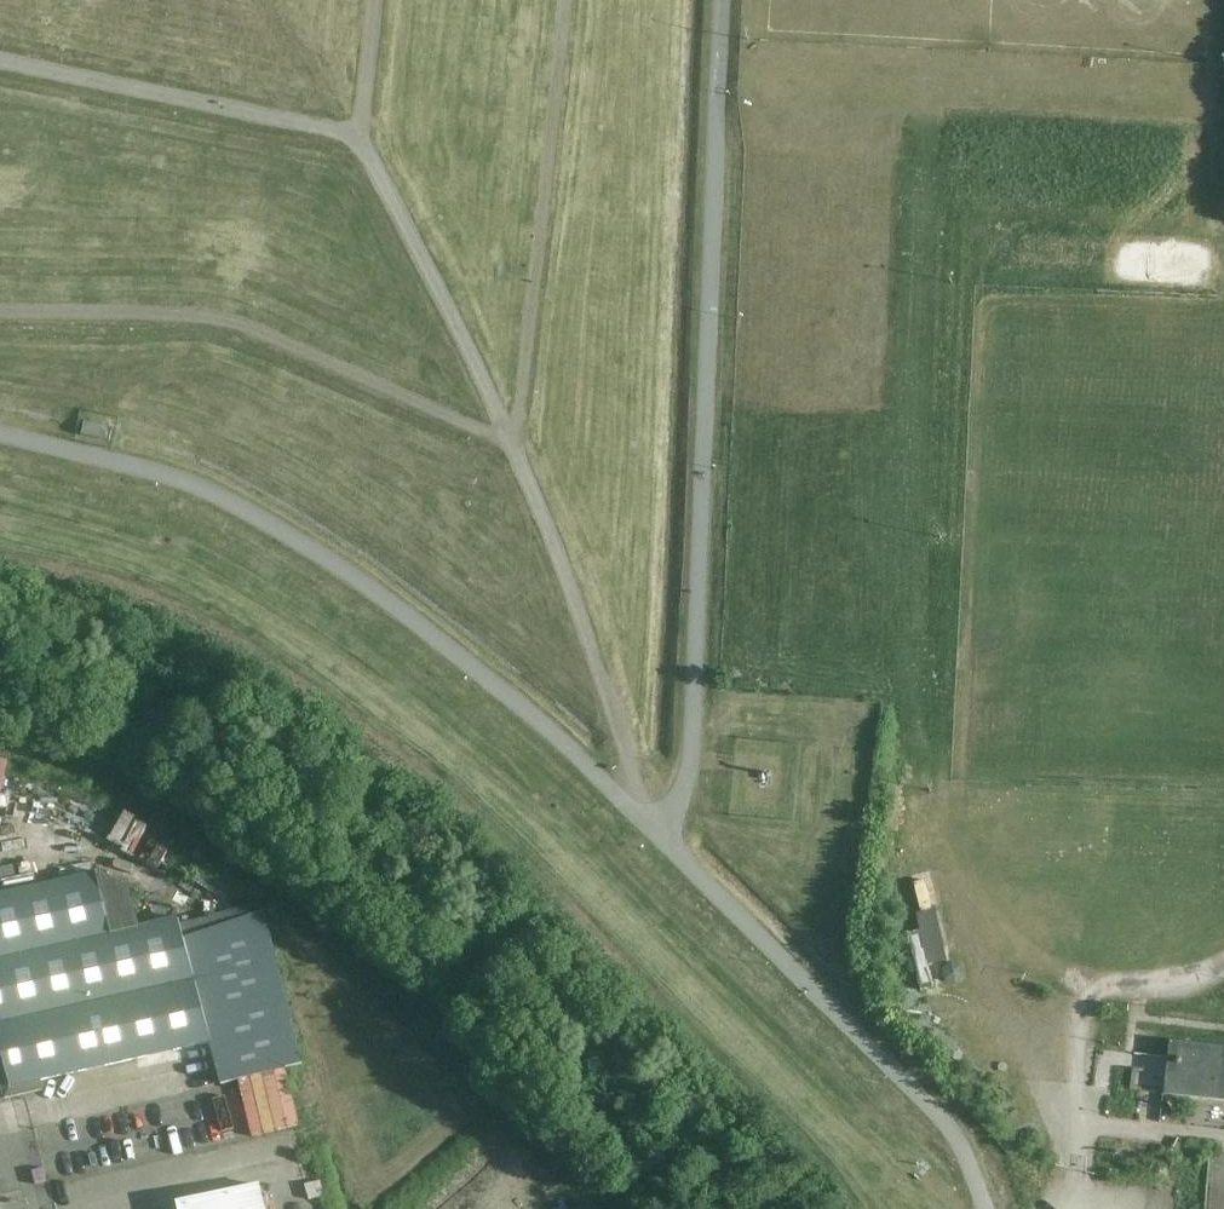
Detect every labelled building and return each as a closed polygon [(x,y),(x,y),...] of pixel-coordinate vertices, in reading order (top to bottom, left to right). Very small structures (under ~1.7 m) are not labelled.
[(114,428),(85,422),(82,435),(111,441),(114,428)] [(761,790),(775,790),(775,771),(761,771),(761,790)] [(14,1092),(215,1046),(227,1087),(289,1072),(310,1066),(271,917),(185,941),(179,922),(144,930),(136,895),(99,876),(0,898),(0,1036),(14,1092)] [(954,957),(941,905),(910,913),(927,982),(936,980),(931,963),(954,957)] [(1169,1099),(1223,1104),(1223,1054),(1173,1049),(1171,1068),(1169,1099)] [(268,1180),(176,1202),(177,1208),(274,1208),(268,1180)]
